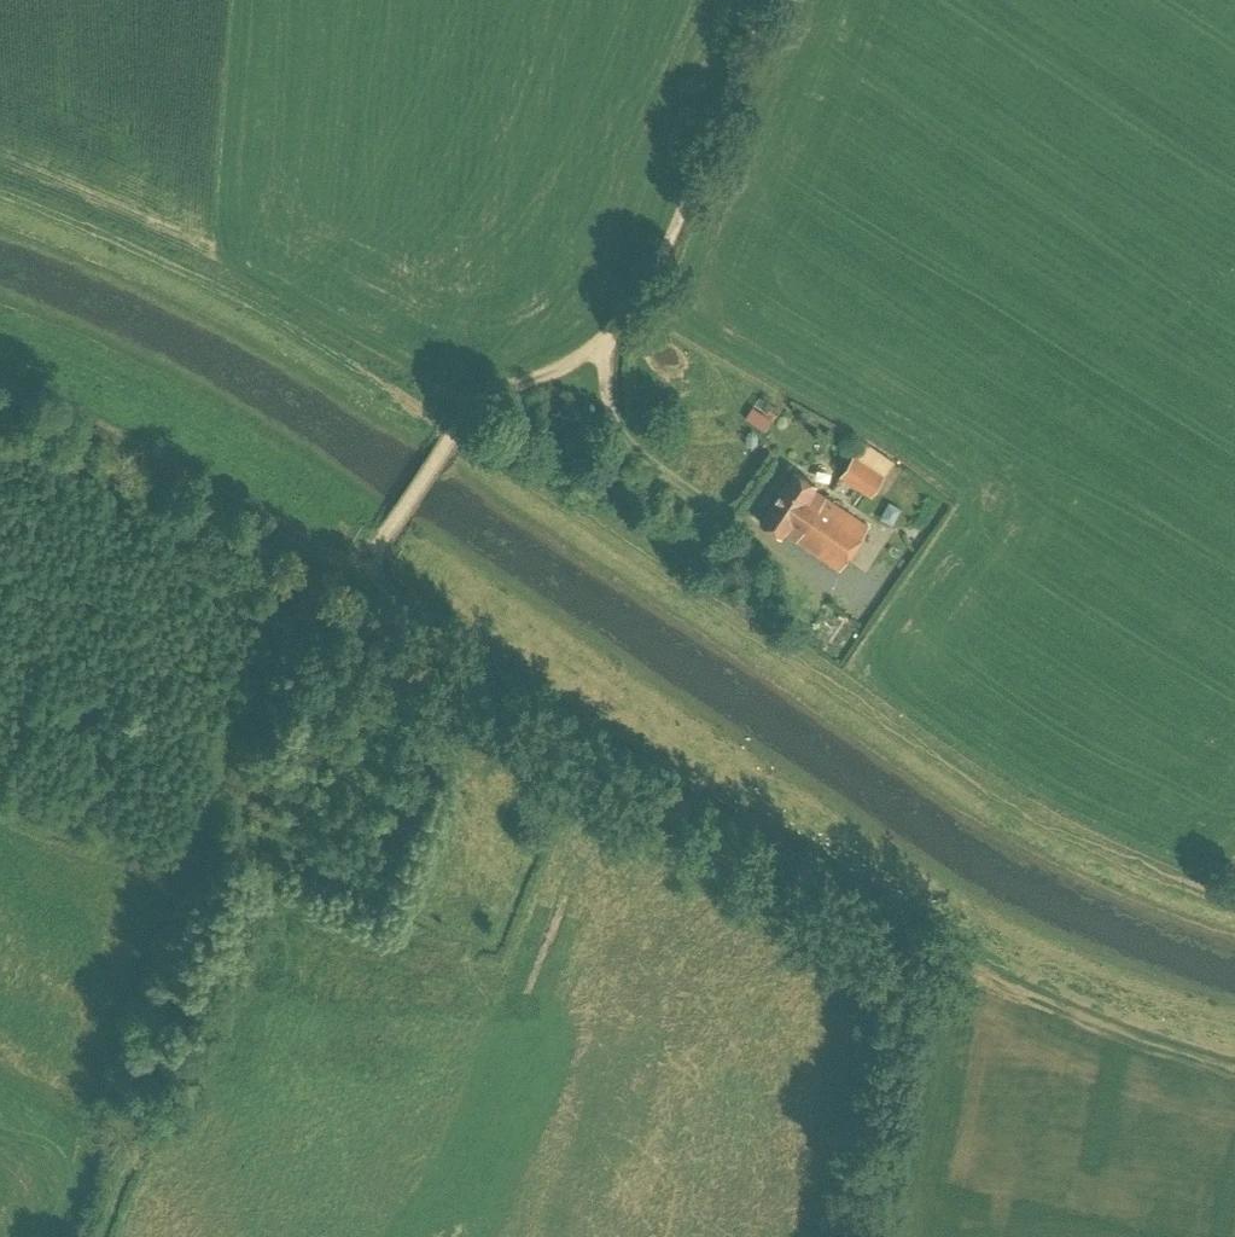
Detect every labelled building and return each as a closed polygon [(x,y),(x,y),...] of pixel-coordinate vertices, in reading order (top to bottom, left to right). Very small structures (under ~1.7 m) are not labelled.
[(870,498),(885,476),(853,455),(838,476),(870,498)] [(840,570),(869,527),(813,489),(815,485),(794,470),(759,521),(782,536),(784,533),(840,570)]
